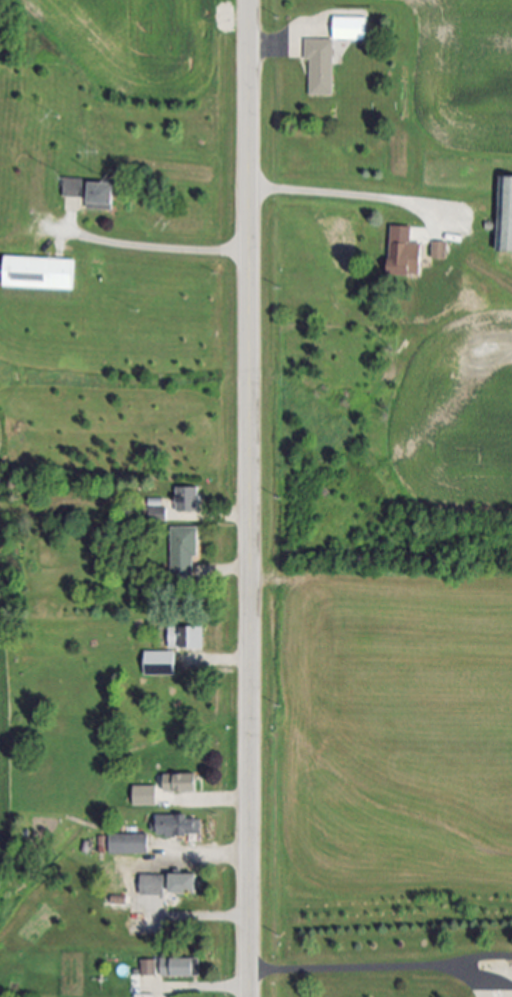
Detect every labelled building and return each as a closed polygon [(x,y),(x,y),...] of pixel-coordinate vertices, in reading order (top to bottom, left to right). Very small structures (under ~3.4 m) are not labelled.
[(366,41),(334,41),(334,18),(351,18),(351,14),(366,14),(366,41)] [(333,96),(308,96),(308,41),(333,41),(333,96)] [(500,178),(511,178),(511,255),(497,254),(500,178)] [(115,184),(113,212),(64,210),(65,182),(115,184)] [(413,227),(413,276),(390,276),(390,227),(413,227)] [(445,260),(432,260),(432,243),(445,243),(445,260)] [(73,290),(3,287),(5,257),(74,261),(73,290)] [(200,515),(174,515),(174,488),(200,488),(200,515)] [(196,528),(197,588),(170,588),(170,529),(196,528)] [(200,634),(200,649),(181,649),(181,634),(200,634)] [(175,677),(144,677),(144,653),(175,653),(175,677)] [(165,794),(165,776),(197,776),(197,794),(165,794)] [(137,807),(159,806),(159,787),(136,787),(137,807)] [(158,817),(197,817),(197,840),(158,840),(158,817)] [(107,835),(149,835),(149,856),(107,856),(107,835)] [(197,896),(169,896),(169,876),(197,876),(197,896)] [(147,895),(146,880),(163,878),(164,893),(147,895)] [(156,964),(153,969),(157,971),(151,980),(139,972),(148,959),(156,964)] [(195,979),(161,979),(162,960),(195,960),(195,979)]
